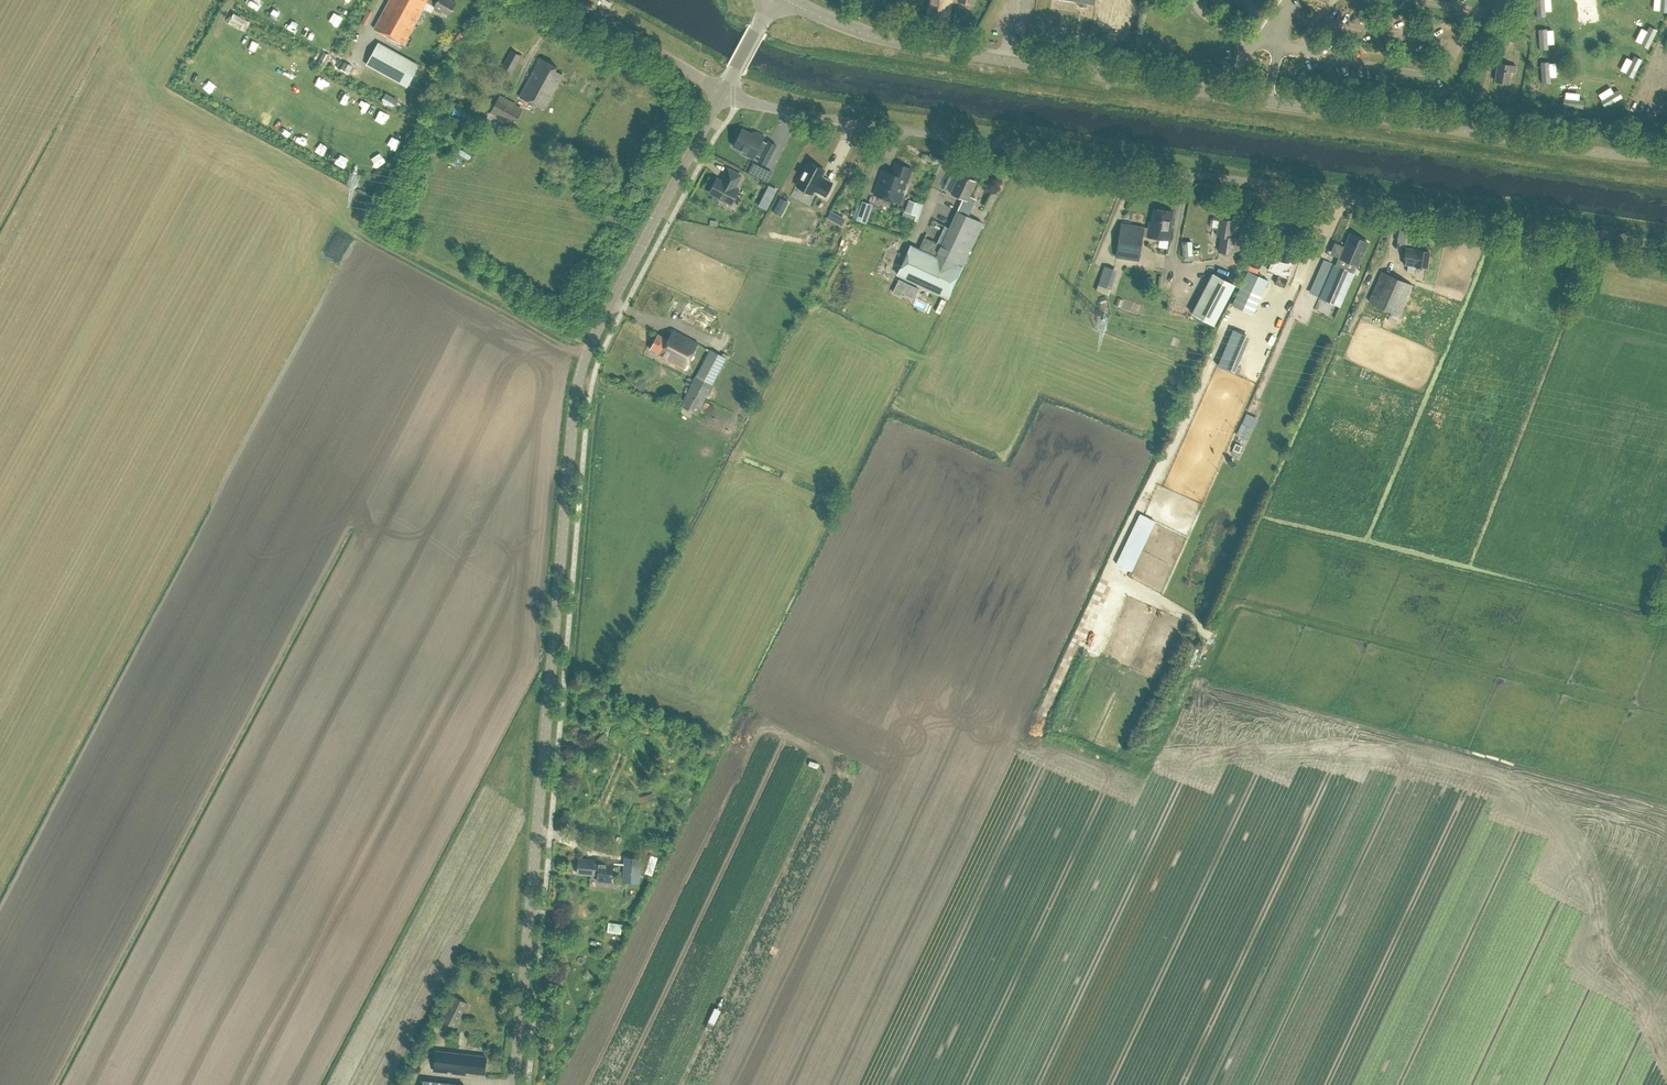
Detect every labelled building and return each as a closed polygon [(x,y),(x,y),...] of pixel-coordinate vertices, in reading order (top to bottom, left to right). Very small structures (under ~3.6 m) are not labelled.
[(374,28),(403,44),(427,2),(449,14),(456,2),(452,0),(390,0),(374,28)] [(895,9),(896,10),(897,7),(902,8),(901,11),(910,12),(913,0),(897,0),(895,9)] [(927,16),(949,19),(951,5),(952,5),(953,0),(929,0),(927,16)] [(1596,14),(1603,3),(1598,0),(1596,0),(1589,10),(1596,14)] [(434,16),(449,23),(452,16),(437,9),(434,16)] [(1610,12),(1606,22),(1615,25),(1619,15),(1610,12)] [(236,34),(246,33),(246,23),(235,23),(236,34)] [(1534,26),(1529,34),(1545,44),(1550,36),(1534,26)] [(1626,26),(1622,32),(1628,36),(1632,31),(1626,26)] [(1642,37),(1638,47),(1645,50),(1649,41),(1642,37)] [(1512,42),(1506,38),(1499,49),(1505,53),(1512,42)] [(418,64),(378,42),(366,63),(406,85),(418,64)] [(521,55),(511,50),(502,68),(511,73),(521,55)] [(330,55),(323,52),(317,64),(324,68),(330,55)] [(557,66),(540,57),(519,96),(544,109),(563,74),(555,70),(557,66)] [(1516,65),(1497,62),(1494,81),(1509,83),(1511,71),(1515,72),(1516,65)] [(1578,106),(1579,91),(1567,91),(1567,106),(1578,106)] [(1600,108),(1604,93),(1597,92),(1593,107),(1600,108)] [(397,99),(385,93),(380,101),(392,108),(397,99)] [(516,103),(500,95),(490,114),(496,117),(496,116),(505,120),(504,121),(514,126),(522,108),(515,105),(516,103)] [(1615,110),(1624,111),(1625,96),(1616,95),(1615,110)] [(1641,97),(1638,113),(1646,115),(1649,99),(1641,97)] [(742,128),(733,146),(744,152),(744,153),(753,158),(755,154),(760,157),(758,161),(766,165),(776,145),(769,141),(768,143),(762,140),(764,136),(756,131),(754,134),(742,128)] [(825,170),(809,162),(796,185),(812,194),(814,190),(825,196),(832,183),(821,177),(825,170)] [(910,169),(895,164),(892,173),(883,170),(876,193),(899,201),(910,169)] [(741,175),(728,169),(722,181),(716,178),(709,192),(731,204),(738,190),(734,188),(741,175)] [(975,181),(959,173),(950,193),(967,201),(970,194),(969,194),(975,181)] [(780,198),(777,205),(784,209),(788,202),(780,198)] [(922,204),(909,200),(903,216),(917,221),(922,204)] [(872,204),(862,201),(856,219),(866,222),(872,204)] [(1130,224),(1122,223),(1117,252),(1139,256),(1142,236),(1168,239),(1172,211),(1154,209),(1151,227),(1149,226),(1148,229),(1142,228),(1142,226),(1130,224)] [(983,222),(957,210),(935,256),(911,244),(896,274),(947,298),(983,222)] [(831,211),(826,219),(840,226),(845,219),(831,211)] [(1219,218),(1212,217),(1210,219),(1209,227),(1211,228),(1217,229),(1217,235),(1221,236),(1219,251),(1232,253),(1234,237),(1231,237),(1233,220),(1219,218)] [(1296,237),(1280,234),(1276,259),(1294,263),(1295,257),(1293,257),(1296,237)] [(1367,242),(1350,234),(1340,257),(1358,265),(1367,242)] [(1193,257),(1191,240),(1181,241),(1183,258),(1193,257)] [(1272,250),(1263,246),(1255,267),(1271,273),(1274,267),(1267,264),(1272,250)] [(1429,251),(1406,247),(1403,263),(1408,264),(1407,271),(1414,272),(1415,266),(1426,267),(1429,251)] [(1354,273),(1334,264),(1319,296),(1339,305),(1354,273)] [(1117,270),(1104,266),(1098,284),(1111,288),(1117,270)] [(1268,280),(1246,271),(1232,303),(1253,312),(1268,280)] [(1413,284),(1382,271),(1365,309),(1385,317),(1388,310),(1392,312),(1390,316),(1397,319),(1413,284)] [(1236,285),(1213,273),(1192,313),(1215,325),(1236,285)] [(899,279),(893,291),(901,295),(903,292),(915,298),(920,289),(899,279)] [(1303,312),(1298,322),(1305,325),(1309,315),(1303,312)] [(1378,329),(1381,324),(1372,319),(1369,325),(1378,329)] [(698,343),(672,330),(667,339),(658,334),(650,349),(660,354),(659,356),(684,369),(698,343)] [(1246,336),(1233,330),(1222,355),(1236,361),(1246,336)] [(726,358),(710,349),(680,405),(697,413),(726,358)] [(1140,522),(1120,566),(1129,570),(1150,526),(1140,522)] [(642,858),(624,856),(623,881),(640,882),(642,858)] [(598,875),(597,881),(612,882),(614,861),(579,858),(577,873),(598,875)] [(622,923),(609,921),(608,930),(620,932),(622,923)] [(467,1002),(455,996),(442,1020),(455,1027),(467,1002)] [(446,1050),(436,1049),(434,1070),(465,1073),(465,1070),(484,1072),(486,1055),(477,1054),(476,1055),(445,1052),(446,1050)]
